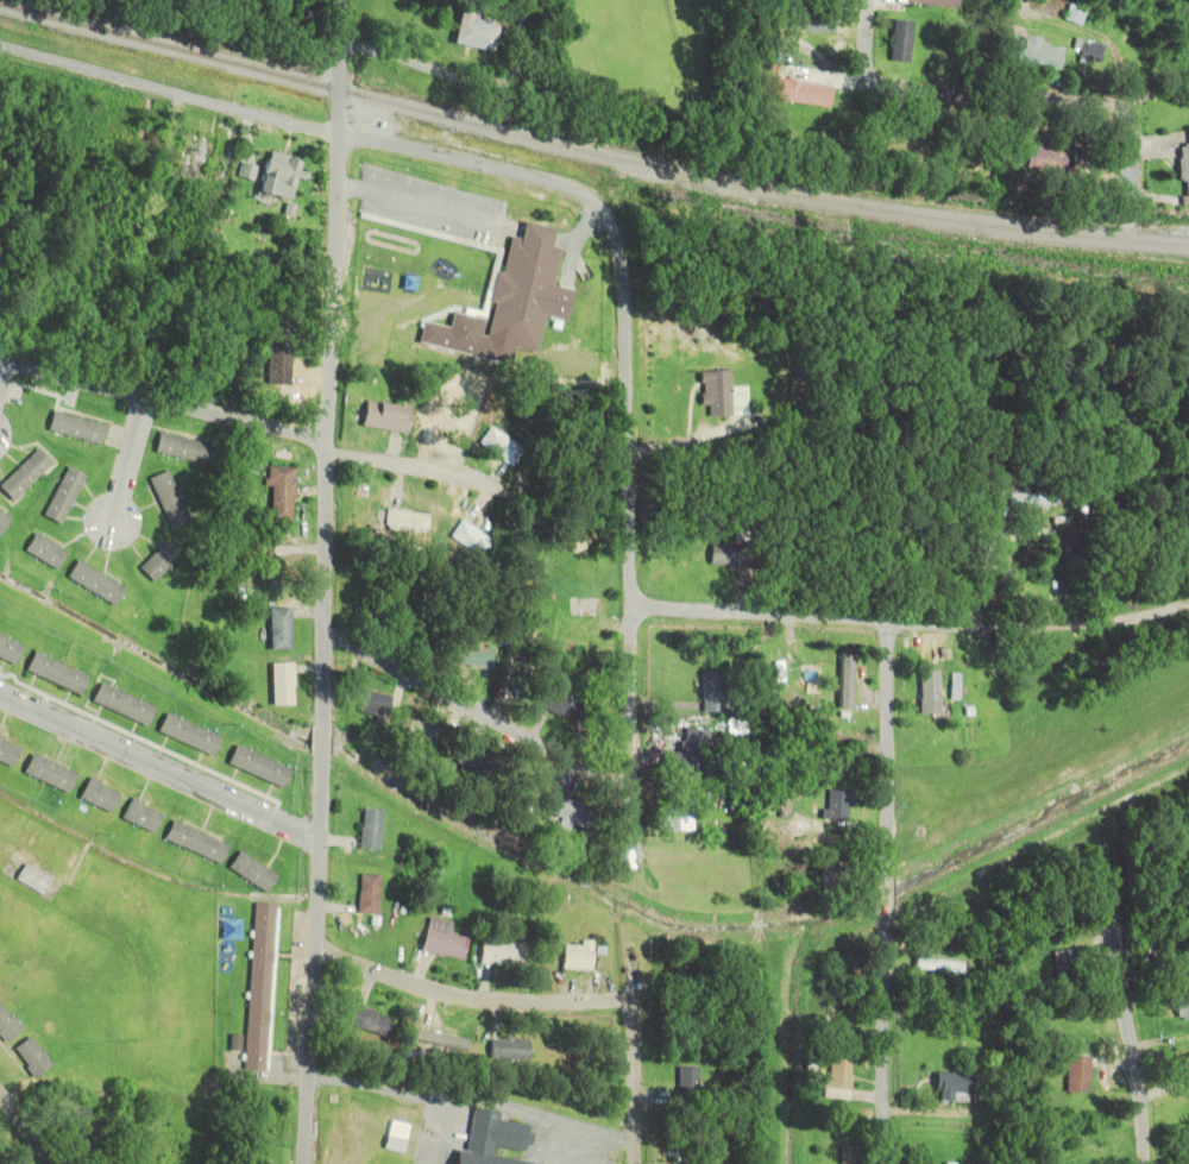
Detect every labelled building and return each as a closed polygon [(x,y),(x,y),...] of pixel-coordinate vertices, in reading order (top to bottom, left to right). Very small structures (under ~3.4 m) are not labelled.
[(954,8),(954,0),(903,0),(903,4),(954,8)] [(1086,11),(1069,4),(1063,19),(1080,26),(1086,11)] [(450,43),(489,52),(496,24),(473,18),(475,10),(459,6),(450,43)] [(441,16),(429,12),(422,33),(435,37),(441,16)] [(887,61),(906,63),(910,21),(891,20),(887,61)] [(1060,48),(1039,46),(1039,37),(1008,35),(1005,65),(1058,70),(1060,48)] [(1099,66),(1103,43),(1075,38),(1070,60),(1099,66)] [(770,99),(826,106),(829,86),(773,78),(770,99)] [(1178,198),(1188,198),(1188,129),(1185,130),(1185,147),(1177,147),(1178,198)] [(210,138),(184,131),(172,176),(198,183),(210,138)] [(989,162),(989,142),(959,142),(959,162),(989,162)] [(1061,147),(1024,147),(1024,174),(1061,174),(1061,147)] [(292,157),(260,153),(255,195),(288,199),(292,157)] [(1068,154),(1068,186),(1087,186),(1087,154),(1068,154)] [(550,286),(557,249),(549,247),(552,228),(520,222),(517,238),(507,236),(500,273),(493,272),(480,342),(532,352),(539,317),(562,321),(568,289),(550,286)] [(288,338),(265,338),(265,385),(288,385),(288,338)] [(746,416),(746,387),(728,387),(728,371),(699,372),(699,407),(706,407),(706,417),(746,416)] [(358,426),(403,435),(408,410),(363,401),(358,426)] [(46,432),(100,444),(104,423),(50,412),(46,432)] [(507,468),(519,452),(489,429),(477,445),(507,468)] [(153,453),(206,466),(211,445),(158,432),(153,453)] [(50,463),(35,448),(0,483),(0,492),(10,502),(50,463)] [(41,517),(60,526),(83,475),(65,466),(41,517)] [(267,520),(291,521),(293,468),(270,467),(267,520)] [(189,520),(167,470),(148,479),(169,529),(189,520)] [(1056,495),(1007,495),(1007,506),(1056,506),(1056,495)] [(384,530),(426,537),(429,516),(388,509),(384,530)] [(8,514),(0,510),(0,532),(8,514)] [(490,538),(461,521),(450,539),(479,557),(490,538)] [(65,552),(31,534),(21,553),(55,570),(65,552)] [(137,569),(152,583),(179,557),(164,542),(137,569)] [(1066,558),(1079,556),(1078,543),(1064,544),(1066,558)] [(748,546),(707,546),(707,566),(748,566),(748,546)] [(111,607),(122,588),(74,560),(63,579),(111,607)] [(269,650),(290,650),(290,609),(269,609),(269,650)] [(12,665),(21,646),(0,637),(0,660),(12,665)] [(451,667),(490,668),(490,647),(451,646),(451,667)] [(772,691),(781,691),(781,646),(772,646),(772,691)] [(87,675),(29,654),(22,673),(80,694),(87,675)] [(270,706),(291,706),(291,664),(270,664),(270,706)] [(724,713),(724,672),(700,672),(700,713),(724,713)] [(89,702),(146,725),(153,706),(96,683),(89,702)] [(574,722),(582,701),(550,687),(541,708),(574,722)] [(937,688),(917,688),(917,715),(937,715),(937,688)] [(391,698),(363,689),(356,712),(384,721),(391,698)] [(219,737),(163,713),(155,732),(211,756),(219,737)] [(430,752),(442,728),(415,715),(403,738),(430,752)] [(679,753),(662,752),(661,772),(705,775),(707,730),(681,728),(679,753)] [(10,768),(21,750),(0,738),(0,762),(10,768)] [(281,788),(289,768),(232,746),(224,765),(281,788)] [(478,773),(480,757),(459,753),(457,770),(478,773)] [(22,773),(67,793),(75,774),(30,754),(22,773)] [(119,793),(85,778),(77,798),(110,813),(119,793)] [(847,790),(824,790),(824,820),(847,820),(847,790)] [(594,811),(545,791),(537,808),(559,817),(555,827),(565,831),(568,823),(586,830),(594,811)] [(120,816),(151,834),(162,816),(131,798),(120,816)] [(691,831),(691,808),(663,809),(664,831),(691,831)] [(357,848),(377,850),(381,811),(362,809),(357,848)] [(217,865),(226,846),(172,820),(163,838),(217,865)] [(225,868),(262,893),(274,876),(237,851),(225,868)] [(844,890),(844,858),(818,859),(819,891),(844,890)] [(53,880),(27,864),(17,878),(44,895),(53,880)] [(378,875),(359,875),(359,915),(378,915),(378,875)] [(245,1070),(268,1071),(274,904),(251,903),(245,1070)] [(461,961),(467,938),(425,928),(419,951),(461,961)] [(579,946),(561,946),(560,970),(590,970),(590,941),(579,941),(579,946)] [(479,965),(526,966),(526,943),(479,942),(479,965)] [(1075,949),(1052,951),(1055,981),(1078,979),(1075,949)] [(1186,975),(1188,974),(1188,955),(1181,957),(1186,975)] [(913,969),(961,974),(963,962),(914,957),(913,969)] [(1175,1008),(1182,1023),(1188,1020),(1188,1002),(1175,1008)] [(4,1042),(21,1029),(0,1003),(0,1037),(4,1042)] [(395,1018),(356,1005),(349,1025),(388,1039),(395,1018)] [(459,1048),(458,1028),(422,1029),(423,1050),(459,1048)] [(32,1078),(49,1065),(27,1037),(10,1051),(32,1078)] [(530,1040),(491,1040),(491,1061),(530,1061),(530,1040)] [(1188,1087),(1188,1055),(1176,1060),(1188,1088),(1188,1087)] [(1064,1058),(1064,1091),(1088,1091),(1088,1058),(1064,1058)] [(850,1059),(826,1059),(826,1090),(850,1090),(850,1059)] [(676,1098),(699,1098),(699,1068),(676,1068),(676,1098)] [(969,1073),(935,1073),(935,1101),(969,1101),(969,1073)] [(490,1160),(507,1163),(451,1163),(453,1153),(461,1154),(471,1110),(491,1114),(499,1116),(498,1125),(526,1131),(521,1153),(493,1147),(490,1160)] [(839,1146),(839,1163),(860,1163),(860,1146),(839,1146)] [(271,1159),(245,1153),(242,1163),(270,1163),(271,1159)]
